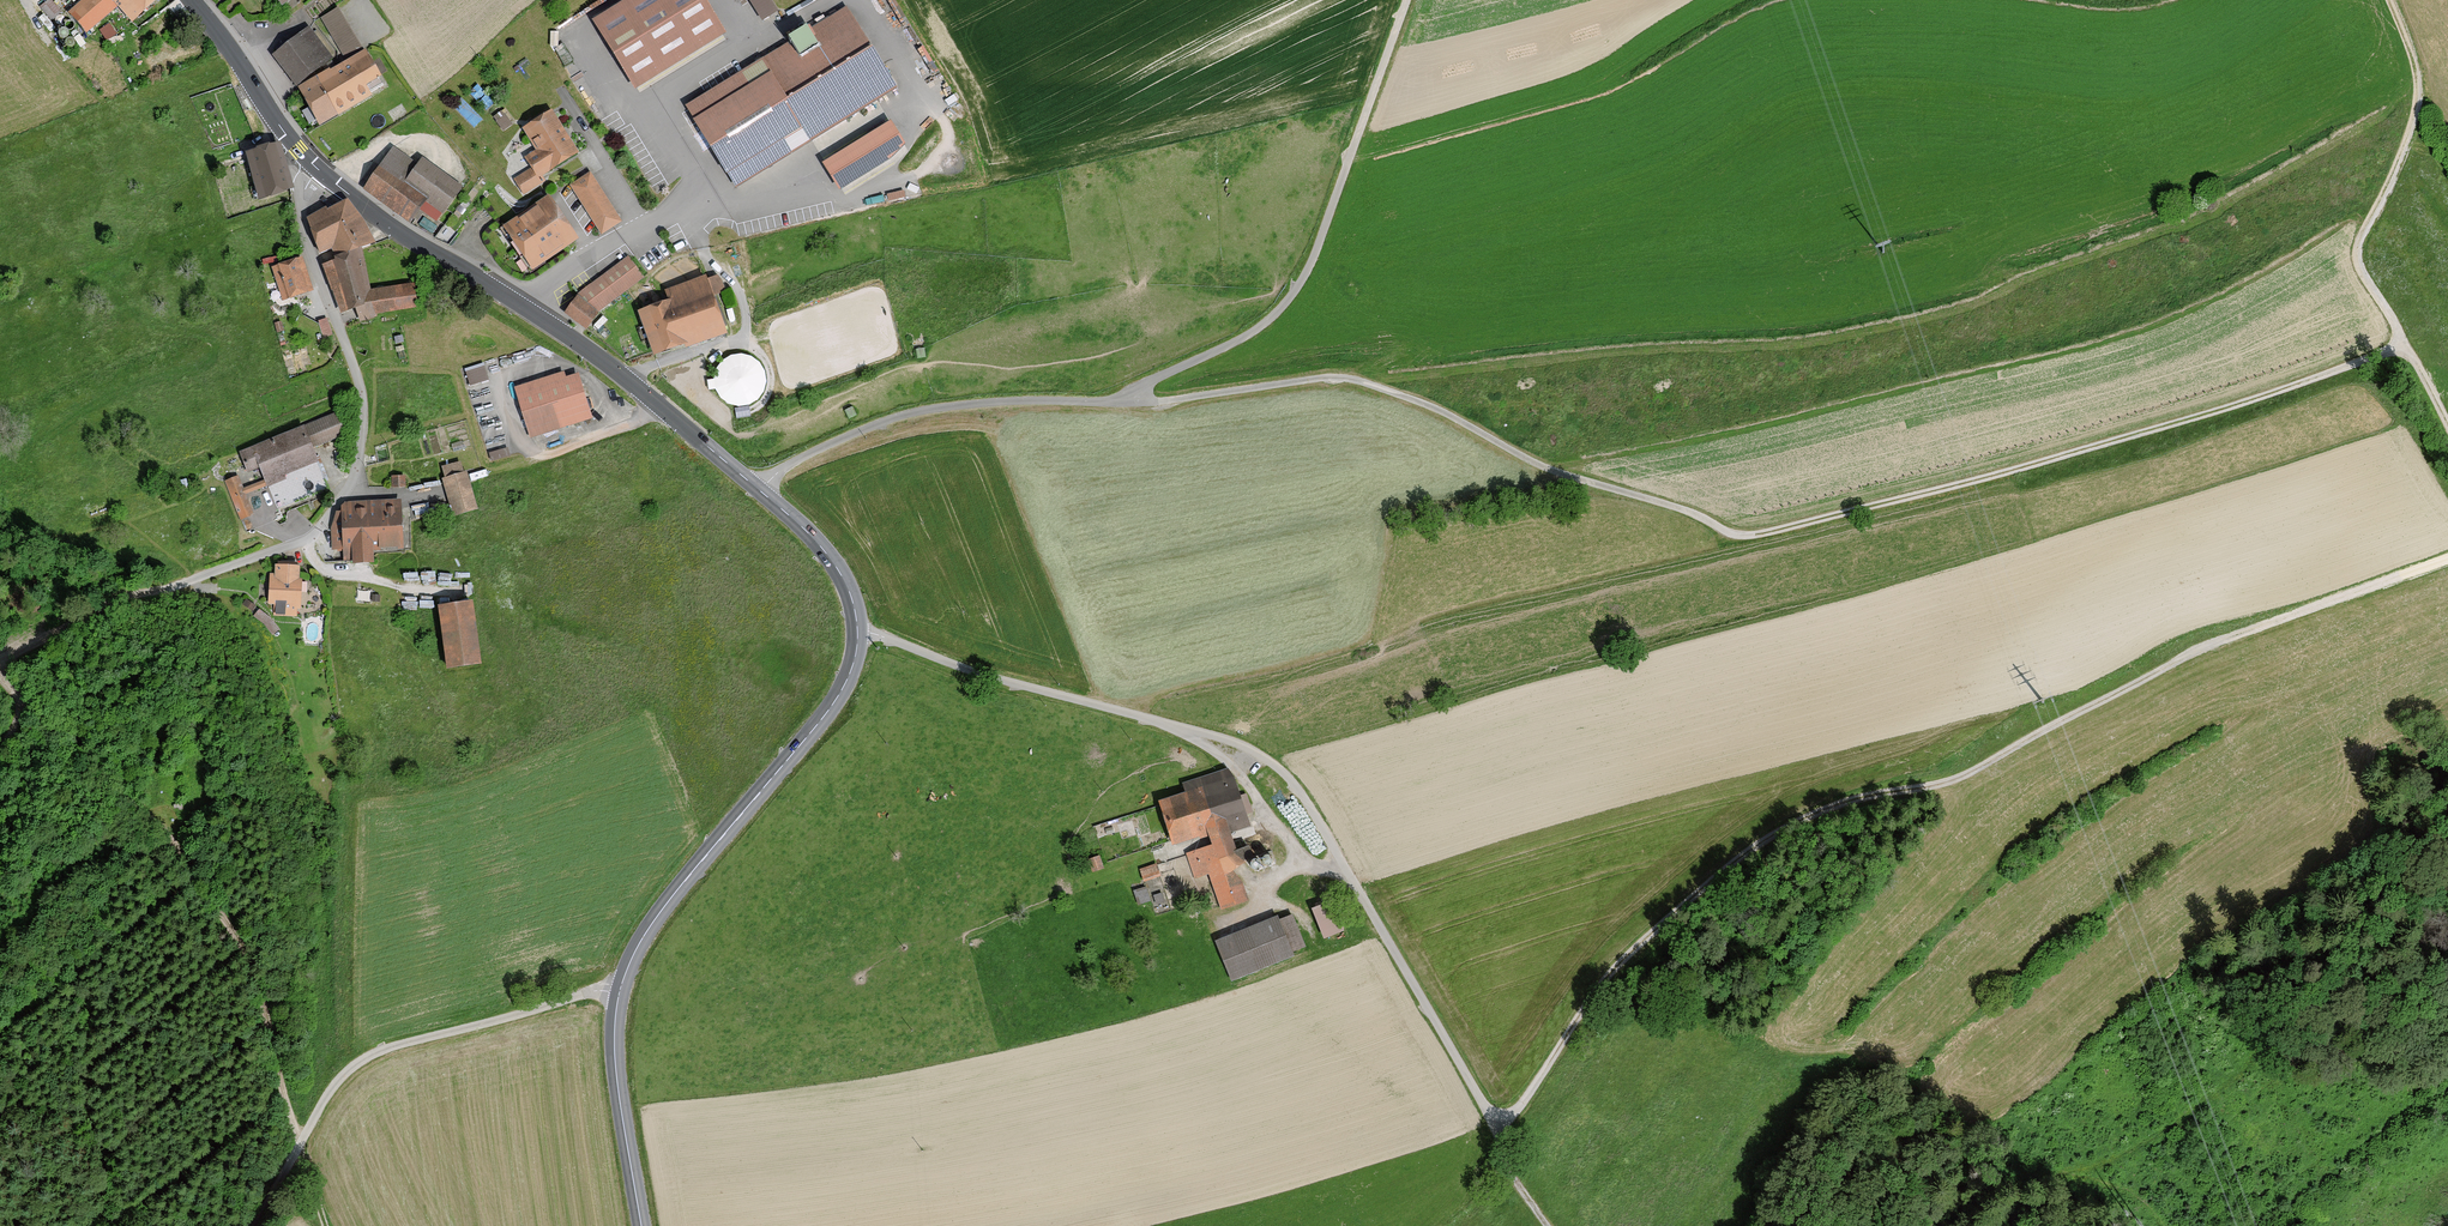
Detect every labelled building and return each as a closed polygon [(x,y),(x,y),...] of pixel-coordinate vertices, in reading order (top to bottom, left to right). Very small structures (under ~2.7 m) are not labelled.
[(64,9),(56,0),(46,0),(41,4),(54,18),(64,9)] [(87,1),(69,17),(87,37),(117,11),(132,29),(165,0),(86,0),(87,1)] [(282,11),(296,0),(273,0),(282,11)] [(703,0),(634,0),(593,25),(636,93),(726,37),(703,0)] [(780,10),(775,0),(751,0),(762,20),(780,10)] [(897,93),(847,11),(686,110),(737,192),(897,93)] [(361,52),(337,13),(321,23),(345,62),(361,52)] [(306,31),(273,61),(298,89),(332,59),(306,31)] [(383,82),(367,55),(330,76),(329,74),(298,91),(321,131),(374,101),(368,91),(383,82)] [(579,158),(553,114),(522,133),(535,154),(524,161),(530,171),(513,181),(523,198),(545,185),(542,180),(579,158)] [(509,127),(501,115),(493,120),(501,132),(509,127)] [(841,196),(891,165),(906,150),(892,127),(824,168),(841,196)] [(418,164),(394,146),(363,187),(410,222),(420,209),(436,221),(462,186),(423,157),(418,164)] [(283,148),(245,159),(258,202),(296,190),(283,148)] [(621,224),(590,176),(569,189),(601,237),(621,224)] [(580,241),(550,198),(504,230),(534,273),(580,241)] [(414,285),(370,292),(361,250),(372,245),(346,201),(327,213),(325,210),(306,220),(319,257),(332,253),(335,263),(322,267),(341,317),(356,311),(358,324),(377,321),(376,317),(418,310),(414,285)] [(599,316),(597,315),(643,280),(627,259),(575,298),(576,300),(564,317),(587,333),(599,316)] [(313,294),(302,260),(271,270),(281,304),(313,294)] [(707,282),(706,279),(664,293),(668,303),(639,313),(654,359),(727,335),(714,298),(723,295),(717,278),(707,282)] [(319,318),(323,332),(331,330),(327,316),(319,318)] [(716,373),(714,383),(707,384),(708,394),(715,393),(720,402),(728,408),(738,410),(748,409),(757,404),(763,396),(766,386),(764,376),(759,367),(751,361),(741,359),(731,360),(722,365),(716,373)] [(467,365),(471,382),(490,378),(486,361),(467,365)] [(566,380),(564,374),(514,390),(530,441),(593,421),(579,376),(566,380)] [(337,416),(240,455),(248,477),(260,473),(264,483),(243,492),(238,480),(224,485),(240,524),(254,518),(246,498),(267,489),(276,513),(327,493),(317,467),(319,466),(313,451),(345,438),(337,416)] [(463,475),(460,464),(441,469),(444,480),(442,481),(452,519),(478,512),(467,474),(463,475)] [(407,486),(406,475),(391,476),(392,487),(407,486)] [(344,504),(340,509),(340,529),(331,529),(331,552),(342,552),(342,565),(373,564),(373,552),(402,551),(401,503),(344,504)] [(299,581),(300,568),(274,567),(274,577),(269,576),(267,607),(273,607),(273,618),(295,619),(296,610),(300,611),(302,581),(299,581)] [(483,667),(473,603),(439,608),(448,672),(483,667)] [(272,637),(278,631),(259,612),(252,619),(272,637)] [(1174,847),(1208,836),(1212,847),(1184,856),(1193,881),(1208,876),(1220,912),(1248,903),(1236,868),(1243,865),(1236,842),(1252,837),(1230,770),(1182,786),(1185,794),(1159,803),(1174,847)] [(1104,871),(1100,859),(1087,863),(1091,875),(1104,871)] [(1159,879),(1154,866),(1139,872),(1144,884),(1159,879)] [(1173,880),(1166,882),(1169,890),(1176,887),(1173,880)] [(1149,903),(1145,889),(1133,893),(1137,906),(1149,903)] [(1164,903),(1161,895),(1152,898),(1155,906),(1164,903)] [(1333,903),(1312,911),(1324,942),(1345,934),(1333,903)] [(1278,923),(1276,918),(1214,941),(1230,982),(1293,959),(1292,954),(1304,950),(1292,918),(1278,923)]
